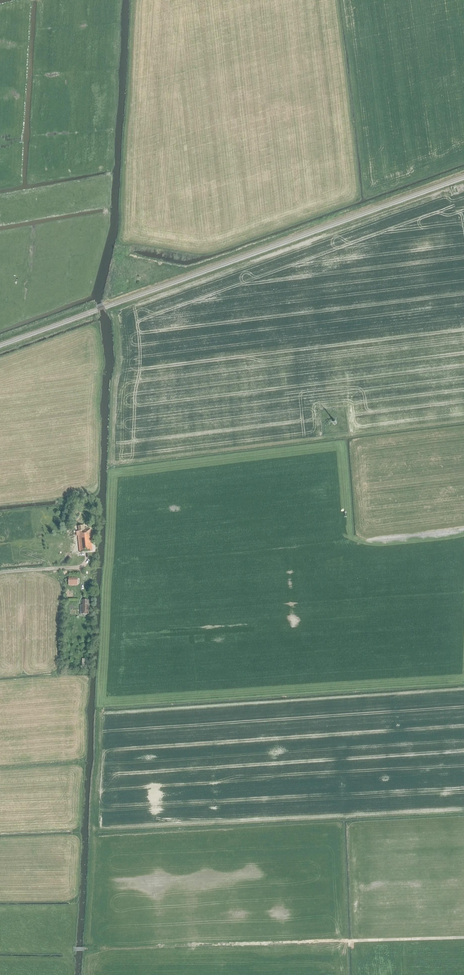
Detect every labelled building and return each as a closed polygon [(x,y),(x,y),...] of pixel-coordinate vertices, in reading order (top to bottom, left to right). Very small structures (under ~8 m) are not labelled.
[(92,545),(91,530),(84,530),(84,526),(78,526),(79,535),(78,536),(80,552),(92,551),(92,545)] [(89,600),(83,600),(83,605),(80,605),(80,614),(88,614),(89,600)]
